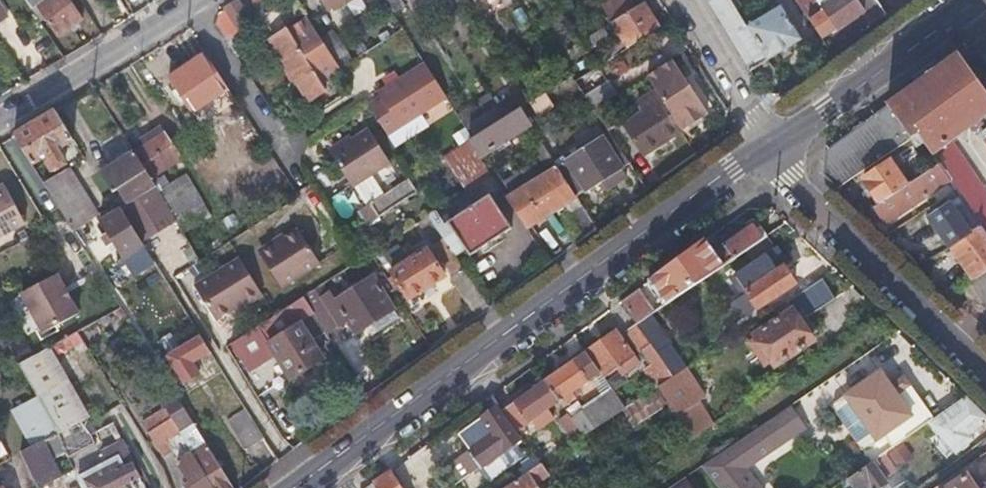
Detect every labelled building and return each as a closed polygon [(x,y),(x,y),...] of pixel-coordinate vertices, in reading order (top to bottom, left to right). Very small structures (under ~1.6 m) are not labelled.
[(49,26),(55,35),(80,18),(68,0),(23,0),(38,20),(42,17),(49,26)] [(228,18),(236,30),(250,20),(237,0),(232,0),(221,7),(223,9),(228,18)] [(267,0),(251,0),(258,11),(270,4),(267,0)] [(340,0),(321,0),(326,9),(340,0)] [(611,21),(633,7),(629,0),(611,0),(602,6),(611,21)] [(735,7),(730,0),(706,0),(749,71),(801,38),(779,4),(746,25),(735,7)] [(824,8),(821,10),(814,0),(796,0),(821,35),(834,26),(836,29),(864,10),(858,0),(818,0),(824,8)] [(633,7),(611,21),(610,22),(626,47),(658,27),(641,2),(633,7)] [(9,16),(0,3),(0,22),(9,16)] [(228,18),(223,9),(217,13),(214,23),(229,46),(241,39),(236,30),(228,18)] [(305,17),(268,40),(305,102),(323,91),(319,84),(339,71),(331,60),(318,39),(305,17)] [(583,39),(586,44),(589,49),(607,37),(600,28),(583,39)] [(331,60),(338,56),(344,52),(331,31),(318,39),(331,60)] [(63,56),(59,50),(55,45),(47,49),(56,61),(63,56)] [(236,103),(204,53),(167,77),(189,111),(198,105),(208,121),(236,103)] [(949,140),(969,126),(971,130),(984,121),(982,117),(985,114),(985,94),(958,54),(827,150),(822,175),(835,187),(915,134),(935,163),(947,180),(956,192),(968,209),(985,235),(985,193),(949,140)] [(646,79),(653,90),(660,100),(680,130),(706,113),(672,61),(646,79)] [(376,100),(365,107),(384,137),(446,99),(424,64),(374,96),(376,100)] [(592,109),(604,102),(615,95),(606,79),(582,93),(592,109)] [(496,108),(502,119),(521,107),(530,101),(535,98),(524,80),(505,93),(507,96),(494,105),(496,108)] [(667,138),(680,130),(660,100),(653,90),(635,101),(642,112),(623,123),(642,154),(659,144),(661,146),(669,142),(667,138)] [(544,92),(535,98),(530,101),(538,113),(552,105),(544,92)] [(617,121),(604,102),(592,109),(606,129),(617,121)] [(502,119),(496,108),(479,118),(471,107),(456,116),(462,126),(470,139),(502,119)] [(521,107),(502,119),(470,139),(466,142),(476,158),(531,123),(521,107)] [(31,164),(37,161),(42,157),(51,170),(64,162),(56,149),(71,139),(53,110),(12,135),(31,164)] [(466,142),(470,139),(462,126),(450,134),(458,146),(466,142)] [(327,153),(349,187),(350,186),(362,206),(381,195),(368,175),(386,163),(365,129),(327,153)] [(555,161),(557,165),(577,196),(599,181),(620,168),(628,162),(607,131),(560,161),(558,158),(555,161)] [(163,133),(132,152),(149,178),(175,162),(179,159),(163,133)] [(118,186),(128,203),(154,186),(149,178),(132,152),(98,173),(109,192),(118,186)] [(861,178),(878,203),(904,185),(887,161),(861,178)] [(183,175),(175,162),(149,178),(154,186),(157,191),(183,175)] [(882,223),(947,180),(935,163),(904,185),(878,203),(871,207),(882,223)] [(525,228),(530,225),(562,204),(583,235),(596,226),(577,196),(557,165),(504,198),(525,228)] [(72,229),(83,222),(95,215),(65,167),(42,182),(72,229)] [(624,174),(620,168),(599,181),(602,188),(624,174)] [(157,191),(174,218),(200,201),(183,175),(157,191)] [(359,227),(387,209),(415,192),(414,190),(419,186),(412,175),(381,195),(362,206),(351,213),(359,227)] [(23,222),(3,184),(0,185),(0,234),(23,222)] [(139,239),(174,218),(157,191),(154,186),(128,203),(122,206),(119,208),(139,239)] [(956,192),(945,200),(961,224),(966,221),(961,213),(968,209),(956,192)] [(329,206),(348,217),(356,204),(337,193),(329,206)] [(424,215),(429,222),(451,254),(462,247),(466,255),(507,228),(486,195),(441,224),(432,210),(424,215)] [(924,213),(945,243),(965,230),(961,224),(945,200),(924,213)] [(142,244),(139,239),(119,208),(116,210),(113,204),(97,214),(123,256),(142,244)] [(985,266),(985,235),(968,209),(961,213),(966,221),(961,224),(965,230),(945,243),(969,278),(985,266)] [(918,220),(911,213),(890,227),(904,239),(918,220)] [(763,218),(737,235),(724,244),(712,252),(703,239),(648,280),(662,304),(772,231),(763,218)] [(451,254),(429,222),(419,228),(449,272),(450,280),(474,315),(487,305),(451,254)] [(295,228),(256,253),(278,287),(317,262),(295,228)] [(724,244),(715,231),(703,239),(712,252),(724,244)] [(776,270),(760,280),(745,291),(755,308),(793,283),(783,268),(812,248),(799,236),(767,257),(776,270)] [(443,275),(434,261),(425,248),(388,272),(391,276),(386,279),(402,302),(443,275)] [(259,293),(237,258),(192,285),(214,321),(259,293)] [(969,278),(967,280),(964,282),(978,301),(985,296),(985,266),(969,278)] [(55,274),(20,294),(42,334),(78,314),(55,274)] [(772,366),(790,354),(809,342),(805,336),(816,329),(807,315),(833,298),(821,277),(782,302),(787,311),(751,333),(772,366)] [(326,334),(336,327),(347,320),(354,333),(369,323),(391,308),(371,278),(334,301),(329,293),(320,298),(314,289),(302,297),(313,313),(326,334)] [(633,323),(642,317),(651,311),(637,289),(618,302),(633,323)] [(302,320),(313,313),(302,297),(278,313),(284,322),(297,313),(302,320)] [(397,317),(391,308),(369,323),(375,331),(397,317)] [(326,334),(313,313),(302,320),(297,313),(284,322),(278,313),(267,321),(273,329),(263,335),(257,327),(231,345),(247,370),(273,352),(290,377),(336,348),(326,334)] [(267,321),(257,327),(263,335),(273,329),(267,321)] [(640,351),(648,346),(633,323),(627,326),(622,330),(637,354),(640,351)] [(61,356),(84,342),(77,331),(54,345),(61,356)] [(622,363),(624,365),(625,367),(635,360),(614,331),(585,351),(598,372),(602,377),(622,363)] [(160,359),(169,373),(177,387),(200,373),(192,362),(210,351),(199,334),(160,359)] [(665,344),(653,353),(661,364),(673,355),(665,344)] [(640,370),(653,389),(654,388),(670,378),(669,377),(661,364),(653,353),(648,346),(640,351),(649,364),(640,370)] [(669,377),(670,378),(654,388),(664,405),(673,419),(684,436),(687,441),(710,426),(695,403),(732,379),(712,348),(669,377)] [(575,358),(588,378),(590,378),(598,372),(585,351),(575,358)] [(575,358),(543,381),(556,401),(559,405),(573,395),(570,391),(588,378),(575,358)] [(890,447),(925,423),(930,419),(902,377),(888,386),(877,371),(843,394),(872,438),(880,433),(890,447)] [(598,372),(590,378),(600,392),(608,387),(602,377),(598,372)] [(556,401),(543,381),(537,385),(500,411),(514,431),(556,401)] [(581,415),(591,430),(619,412),(623,408),(608,387),(600,392),(576,408),(581,415)] [(630,429),(664,405),(654,388),(653,389),(623,408),(619,412),(630,429)] [(925,423),(957,453),(971,439),(968,436),(985,417),(964,396),(930,419),(925,423)] [(180,400),(166,409),(178,429),(193,420),(180,400)] [(786,406),(754,428),(701,464),(720,487),(759,487),(742,469),(801,428),(786,406)] [(246,408),(237,413),(228,419),(245,446),(263,435),(246,408)] [(480,465),(498,452),(516,439),(494,408),(456,433),(480,465)] [(166,409),(144,422),(164,454),(175,448),(181,457),(180,464),(189,479),(186,482),(189,487),(216,487),(192,450),(178,429),(166,409)] [(591,430),(581,415),(570,422),(580,438),(591,430)] [(557,423),(572,443),(580,438),(570,422),(566,417),(557,423)] [(675,442),(684,436),(673,419),(659,428),(662,433),(667,429),(675,442)] [(192,450),(216,487),(236,487),(197,427),(191,430),(200,445),(192,450)] [(133,458),(125,439),(99,452),(103,460),(75,473),(83,487),(138,487),(134,479),(142,476),(133,458)] [(21,451),(29,469),(38,487),(58,477),(40,440),(21,451)] [(900,452),(894,444),(890,447),(883,452),(889,461),(900,452)] [(522,464),(528,473),(538,466),(531,456),(522,464)] [(869,487),(875,487),(884,482),(881,477),(885,474),(874,458),(844,479),(851,487),(864,487),(867,486),(869,487)] [(532,487),(546,477),(539,465),(538,466),(528,473),(505,487),(533,487),(532,487)] [(381,475),(373,481),(378,487),(402,487),(390,469),(381,475)] [(684,476),(666,487),(674,487),(686,479),(684,476)] [(965,476),(947,487),(974,487),(965,476)] [(686,479),(674,487),(692,487),(686,479)]
